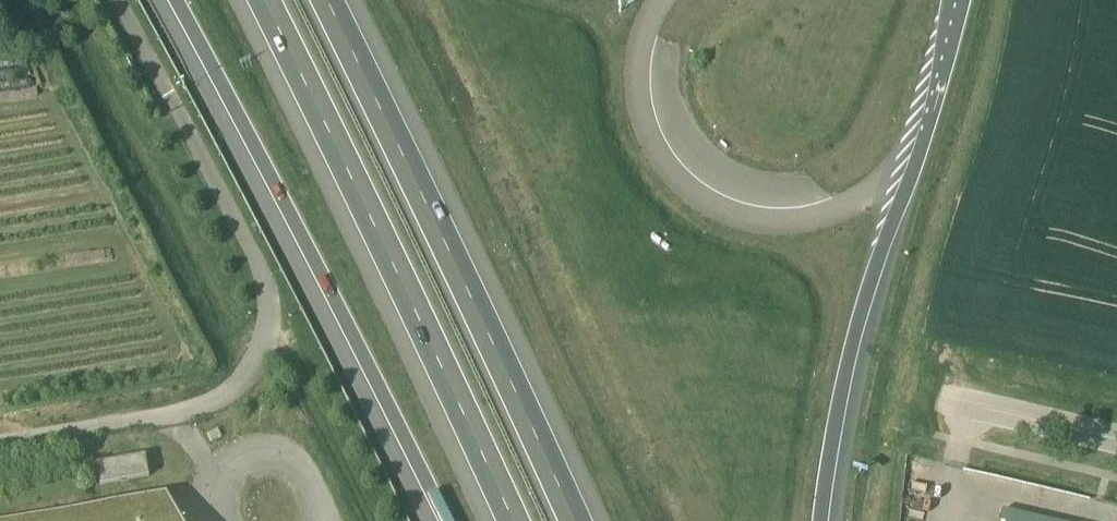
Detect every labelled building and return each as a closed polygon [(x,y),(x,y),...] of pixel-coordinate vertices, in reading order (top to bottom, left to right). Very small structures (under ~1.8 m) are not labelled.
[(97,464),(100,484),(150,476),(146,455),(97,464)] [(149,497),(11,520),(153,520),(149,497)]
